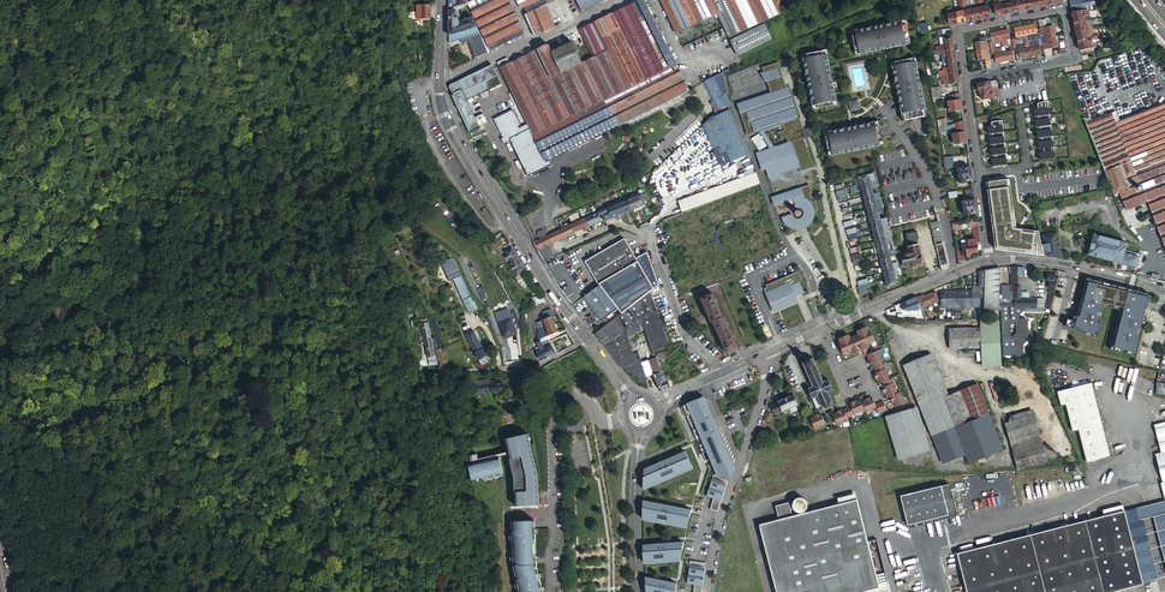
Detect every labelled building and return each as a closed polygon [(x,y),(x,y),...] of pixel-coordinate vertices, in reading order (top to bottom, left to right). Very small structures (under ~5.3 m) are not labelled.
[(449,11),(467,5),(469,4),(467,0),(449,0),(449,11)] [(469,4),(489,46),(522,30),(508,0),(467,0),(469,4)] [(521,8),(524,7),(527,13),(525,15),(534,36),(555,28),(546,5),(547,5),(545,0),(517,0),(521,8)] [(582,11),(605,0),(577,0),(582,11)] [(676,63),(647,4),(644,0),(642,0),(614,14),(622,29),(603,39),(609,51),(627,88),(676,63)] [(674,34),(677,33),(728,9),(740,33),(785,12),(779,0),(657,0),(674,34)] [(785,12),(795,7),(792,0),(779,0),(785,12)] [(979,7),(982,18),(991,16),(989,6),(988,6),(987,1),(983,1),(983,0),(979,0),(979,2),(980,7),(979,7)] [(1005,0),(997,0),(993,1),(997,15),(1008,13),(1005,0)] [(1008,13),(1018,11),(1016,0),(1005,0),(1008,13)] [(1028,0),(1016,0),(1018,11),(1029,8),(1028,0)] [(1029,8),(1040,6),(1039,0),(1028,0),(1029,8)] [(1093,0),(1081,0),(1069,2),(1071,9),(1090,5),(1094,4),(1093,0)] [(431,7),(416,7),(416,19),(431,19),(431,7)] [(979,7),(972,9),(974,20),(982,18),(979,7)] [(972,9),(964,11),(966,22),(974,20),(972,9)] [(457,10),(449,12),(449,37),(450,36),(472,29),(473,33),(478,31),(477,26),(473,18),(461,21),(457,10)] [(955,12),(957,23),(966,22),(964,11),(955,12)] [(1072,13),(1073,22),(1090,19),(1089,17),(1083,18),(1082,15),(1084,15),(1083,11),(1072,13)] [(944,26),(950,25),(957,23),(955,12),(944,15),(944,16),(942,16),(944,26)] [(595,57),(609,51),(603,39),(622,29),(614,14),(581,30),(595,57)] [(775,19),(741,36),(748,51),(782,34),(775,19)] [(1073,22),(1075,32),(1091,28),(1090,24),(1084,25),(1083,23),(1090,21),(1090,19),(1073,22)] [(902,21),(855,30),(856,35),(852,35),(855,51),(859,50),(859,53),(880,49),(887,48),(906,44),(906,41),(909,40),(906,25),(903,25),(902,21)] [(1026,35),(1032,34),(1033,38),(1038,37),(1035,24),(1029,25),(1029,26),(1025,27),(1026,35)] [(1045,33),(1046,38),(1054,37),(1053,33),(1055,32),(1053,26),(1040,29),(1041,34),(1045,33)] [(1026,35),(1025,27),(1021,28),(1021,27),(1014,28),(1016,37),(1026,35)] [(1091,28),(1075,32),(1077,41),(1093,38),(1093,35),(1086,36),(1086,34),(1092,33),(1091,28)] [(472,29),(450,36),(450,48),(461,45),(470,41),(472,45),(477,61),(490,57),(486,47),(478,31),(473,33),(472,29)] [(999,33),(1001,40),(1010,38),(1008,30),(1004,31),(1004,32),(999,33)] [(992,42),(1001,40),(999,33),(995,33),(995,32),(990,33),(992,42)] [(1046,38),(1042,39),(1045,57),(1052,56),(1050,48),(1058,46),(1056,41),(1057,39),(1057,36),(1054,37),(1046,38)] [(1093,38),(1077,41),(1079,50),(1095,47),(1094,42),(1087,43),(1087,41),(1098,38),(1098,37),(1093,38)] [(934,50),(935,52),(953,50),(952,38),(945,39),(946,45),(941,46),(941,48),(936,49),(936,50),(934,50)] [(978,51),(986,50),(984,41),(975,42),(976,46),(978,46),(978,51)] [(1029,47),(1031,55),(1035,54),(1035,56),(1041,54),(1039,41),(1034,42),(1035,46),(1029,47)] [(563,73),(583,63),(574,43),(553,53),(563,73)] [(602,135),(618,127),(606,102),(605,99),(627,88),(609,51),(595,57),(583,63),(563,73),(553,53),(549,45),(538,50),(571,116),(533,135),(535,137),(547,162),(602,135)] [(1027,56),(1031,55),(1029,47),(1019,49),(1020,53),(1021,58),(1022,58),(1028,57),(1027,56)] [(419,50),(407,54),(410,66),(422,63),(419,50)] [(510,64),(501,69),(533,135),(571,116),(538,50),(510,64)] [(808,57),(803,58),(812,105),(817,104),(817,107),(833,104),(832,101),(835,100),(831,80),(830,73),(826,53),(823,54),(822,50),(807,53),(808,57)] [(953,50),(935,52),(935,55),(937,54),(937,55),(942,54),(942,56),(947,56),(948,62),(955,61),(953,50)] [(987,59),(986,50),(978,51),(978,54),(978,55),(978,60),(987,59)] [(1003,52),(1005,60),(1009,59),(1010,61),(1014,60),(1012,50),(1003,52)] [(1002,61),(1005,60),(1003,52),(995,54),(996,58),(997,63),(1001,62),(1002,61)] [(914,58),(892,62),(895,77),(897,88),(903,120),(926,116),(914,58)] [(498,63),(501,69),(510,64),(507,59),(498,63)] [(956,71),(955,61),(948,62),(943,62),(944,66),(946,65),(946,67),(944,68),(944,70),(940,70),(940,72),(938,73),(938,74),(956,71)] [(778,62),(762,68),(764,73),(777,69),(779,68),(778,62)] [(677,66),(676,63),(627,88),(605,99),(606,102),(618,127),(689,92),(677,66)] [(451,86),(450,87),(454,95),(453,96),(458,106),(460,110),(471,132),(480,127),(480,126),(488,122),(484,113),(475,117),(469,104),(475,101),(473,98),(502,84),(493,66),(451,86)] [(724,73),(706,81),(715,102),(711,104),(715,110),(715,111),(717,115),(730,109),(728,107),(732,105),(726,94),(729,93),(726,82),(726,75),(729,69),(724,71),(724,73)] [(777,69),(764,73),(771,94),(772,97),(776,95),(773,88),(782,85),(777,69)] [(958,82),(956,71),(938,74),(938,76),(940,75),(940,77),(945,76),(945,78),(950,77),(951,83),(958,82)] [(943,85),(951,83),(950,77),(945,78),(945,76),(940,77),(941,80),(943,80),(943,85)] [(998,87),(997,81),(978,85),(979,91),(981,91),(983,100),(993,98),(991,89),(998,87)] [(771,94),(737,105),(748,136),(759,132),(764,131),(782,125),(784,131),(778,133),(782,139),(786,137),(788,143),(774,148),(770,149),(757,153),(763,170),(766,169),(776,166),(776,164),(778,164),(781,173),(800,166),(800,168),(802,171),(814,167),(803,138),(802,138),(800,133),(804,131),(799,117),(797,118),(785,84),(782,85),(773,88),(776,95),(772,97),(771,94)] [(931,88),(933,98),(935,97),(942,96),(940,86),(931,88)] [(993,98),(1000,97),(998,87),(991,89),(993,98)] [(962,109),(959,94),(953,95),(954,101),(947,102),(949,111),(962,109)] [(857,99),(848,101),(850,111),(859,109),(857,99)] [(1054,159),(1046,102),(1036,104),(1037,109),(1032,110),(1033,117),(1038,117),(1039,121),(1034,121),(1035,128),(1040,127),(1040,131),(1035,132),(1036,139),(1041,138),(1042,142),(1037,143),(1038,150),(1042,149),(1043,153),(1038,154),(1039,161),(1045,160),(1054,159)] [(1091,130),(1115,194),(1119,192),(1126,210),(1147,202),(1164,248),(1164,102),(1091,130)] [(533,135),(528,124),(520,128),(519,126),(521,125),(513,110),(494,119),(501,135),(503,134),(504,138),(501,139),(504,144),(510,140),(528,177),(552,165),(550,160),(547,162),(535,137),(533,135)] [(751,157),(753,157),(731,110),(710,119),(730,162),(731,162),(731,163),(749,154),(751,157)] [(945,118),(937,120),(939,129),(947,126),(945,118)] [(853,126),(824,132),(829,155),(883,144),(878,121),(863,124),(853,126)] [(1007,165),(1001,122),(991,123),(991,127),(986,128),(987,135),(992,135),(993,138),(988,139),(989,146),(994,145),(994,149),(989,150),(990,156),(995,156),(996,160),(991,160),(992,167),(1007,165)] [(947,126),(939,129),(939,133),(958,127),(958,125),(957,125),(956,123),(947,126)] [(966,141),(964,125),(958,127),(959,133),(953,134),(954,144),(966,141)] [(764,133),(764,131),(759,132),(769,147),(770,149),(774,148),(764,133)] [(953,156),(943,158),(945,169),(955,167),(953,156)] [(776,166),(766,169),(768,177),(771,179),(772,179),(773,180),(775,180),(776,180),(778,179),(779,179),(780,178),(781,177),(781,176),(782,175),(782,174),(783,174),(800,168),(800,166),(781,173),(778,164),(776,164),(776,166)] [(972,179),(970,167),(958,169),(960,183),(967,182),(966,180),(972,179)] [(858,176),(860,183),(875,179),(873,172),(858,176)] [(679,203),(683,213),(689,211),(761,184),(758,173),(679,203)] [(875,179),(860,183),(861,190),(871,187),(879,185),(877,178),(875,179)] [(1042,246),(1039,232),(1034,231),(1034,233),(1026,233),(1027,230),(1015,229),(1014,217),(1011,217),(1010,210),(1013,209),(1012,204),(1010,204),(1009,197),(1011,197),(1010,187),(1008,188),(1006,180),(988,182),(989,190),(987,190),(988,200),(990,199),(991,207),(989,207),(990,213),(992,212),(993,220),(991,220),(991,226),(994,225),(995,233),(992,233),(994,244),(996,243),(997,250),(1006,251),(1006,249),(1013,250),(1013,252),(1024,254),(1024,251),(1031,252),(1031,255),(1036,255),(1036,253),(1043,254),(1042,246)] [(813,212),(818,210),(815,201),(813,201),(810,193),(812,193),(810,185),(772,198),(775,206),(795,199),(798,207),(799,207),(802,208),(803,209),(803,210),(804,211),(804,213),(804,214),(803,216),(802,217),(801,218),(799,219),(798,219),(797,219),(795,218),(794,217),(793,217),(793,215),(784,218),(786,222),(787,224),(789,225),(791,227),(793,228),(796,228),(801,228),(803,227),(805,227),(807,225),(809,224),(811,222),(811,220),(812,219),(813,217),(813,215),(813,213),(813,212)] [(861,190),(863,196),(872,193),(871,187),(861,190)] [(872,193),(863,196),(865,202),(874,200),(872,193)] [(628,201),(632,210),(645,204),(644,202),(647,200),(644,194),(628,201)] [(879,198),(874,200),(865,202),(866,209),(876,206),(880,205),(879,198)] [(977,213),(975,200),(961,202),(964,215),(965,216),(971,215),(970,213),(977,213)] [(538,253),(543,260),(547,258),(542,249),(601,221),(599,216),(602,214),(605,221),(632,210),(628,201),(608,209),(608,208),(560,230),(547,237),(540,240),(534,243),(538,253)] [(878,213),(876,206),(866,209),(868,215),(878,213)] [(801,216),(802,213),(801,210),(798,209),(795,210),(794,213),(795,216),(798,217),(801,216)] [(868,215),(870,221),(879,219),(878,213),(868,215)] [(879,219),(881,225),(888,223),(886,217),(879,219)] [(872,228),(881,225),(879,219),(870,221),(872,228)] [(888,223),(881,225),(872,228),(873,234),(889,229),(888,223)] [(873,234),(875,240),(885,238),(892,236),(890,229),(889,229),(873,234)] [(538,234),(540,240),(547,237),(544,231),(538,234)] [(1046,254),(1047,257),(1062,258),(1059,244),(1061,243),(1059,238),(1058,238),(1057,233),(1043,236),(1045,245),(1042,246),(1043,254),(1046,254)] [(1124,252),(1124,249),(1126,242),(1094,234),(1088,254),(1135,266),(1137,255),(1124,252)] [(625,238),(585,261),(600,286),(584,298),(602,322),(652,283),(625,238)] [(875,240),(877,246),(886,244),(885,238),(875,240)] [(981,244),(980,239),(975,240),(962,242),(964,251),(964,258),(971,257),(971,254),(979,253),(979,252),(978,245),(981,244)] [(941,263),(947,262),(943,242),(938,243),(941,263)] [(921,256),(918,243),(909,246),(910,248),(901,251),(905,267),(923,263),(922,261),(924,260),(923,257),(921,256)] [(886,244),(877,246),(878,253),(888,250),(886,244)] [(511,249),(510,246),(504,249),(505,251),(502,252),(507,261),(509,260),(511,263),(517,259),(512,249),(511,249)] [(890,257),(888,250),(878,253),(880,259),(890,257)] [(880,259),(882,266),(892,263),(890,257),(880,259)] [(517,259),(511,263),(512,265),(511,266),(511,267),(510,268),(514,276),(517,275),(518,277),(523,274),(522,271),(522,270),(517,259)] [(552,260),(545,264),(559,288),(566,284),(552,260)] [(882,266),(883,272),(893,270),(892,263),(882,266)] [(462,276),(457,264),(449,268),(454,279),(462,276)] [(984,310),(1002,310),(1004,357),(1012,356),(1012,355),(1015,355),(1015,356),(1022,356),(1024,354),(1024,346),(1032,337),(1031,332),(1029,330),(1029,321),(1027,319),(1021,319),(1021,316),(1021,315),(1025,312),(1044,312),(1045,299),(1029,299),(1029,292),(1022,292),(1022,286),(1018,286),(1018,276),(1025,276),(1025,268),(1018,268),(1013,268),(1011,295),(1010,295),(1010,285),(1003,285),(1002,295),(1000,295),(1001,285),(1000,269),(985,271),(984,305),(984,310)] [(893,270),(883,272),(885,279),(895,276),(893,270)] [(799,271),(766,285),(768,287),(765,288),(767,293),(774,309),(796,299),(794,294),(801,290),(798,283),(803,280),(799,271)] [(1059,272),(1056,271),(1055,276),(1048,275),(1047,280),(1051,282),(1049,289),(1051,289),(1046,309),(1047,309),(1051,310),(1059,272)] [(462,276),(454,279),(470,313),(478,310),(475,302),(473,302),(462,276)] [(897,283),(895,276),(885,279),(887,287),(897,283)] [(1091,337),(1096,337),(1103,306),(1120,310),(1110,350),(1135,355),(1148,305),(1151,293),(1088,277),(1081,305),(1078,314),(1073,313),(1072,319),(1067,317),(1065,326),(1075,328),(1091,337)] [(869,283),(860,286),(857,286),(860,295),(869,293),(868,288),(871,287),(870,283),(869,283)] [(651,292),(596,335),(622,369),(624,368),(627,375),(631,374),(633,379),(637,378),(640,384),(648,381),(641,362),(642,361),(639,352),(634,354),(628,337),(642,331),(640,326),(644,324),(654,352),(670,347),(651,292)] [(919,297),(923,308),(939,301),(936,292),(924,297),(924,295),(919,297)] [(728,353),(736,349),(739,348),(725,317),(724,317),(713,294),(702,298),(712,322),(714,322),(727,353),(728,353)] [(531,307),(544,300),(540,295),(528,302),(531,307)] [(919,297),(895,307),(898,313),(904,310),(908,310),(918,310),(923,308),(919,297)] [(545,317),(553,313),(551,308),(543,312),(545,317)] [(559,336),(551,317),(544,321),(552,340),(559,336)] [(510,318),(498,323),(503,339),(516,334),(510,318)] [(536,354),(540,362),(547,359),(543,350),(545,349),(543,344),(552,340),(544,321),(536,324),(540,333),(538,332),(537,345),(541,352),(536,354)] [(981,328),(982,348),(982,366),(1002,365),(1001,321),(981,321),(981,328)] [(428,322),(423,323),(429,358),(434,356),(428,322)] [(950,350),(982,348),(981,328),(950,329),(950,350)] [(859,343),(863,352),(869,349),(868,345),(875,343),(871,332),(869,333),(867,329),(857,333),(859,337),(850,341),(849,336),(839,340),(841,345),(839,346),(844,356),(851,353),(852,356),(859,353),(855,345),(859,343)] [(476,364),(479,369),(484,368),(485,367),(491,363),(474,332),(467,336),(480,362),(476,364)] [(552,345),(545,349),(543,350),(547,359),(557,354),(552,345)] [(738,355),(736,349),(728,353),(730,358),(738,355)] [(871,354),(868,356),(870,361),(868,362),(870,365),(871,365),(872,367),(874,366),(883,363),(883,362),(881,357),(880,357),(878,352),(871,354)] [(670,356),(659,363),(662,369),(675,361),(673,356),(671,357),(670,356)] [(966,455),(944,399),(926,357),(909,364),(948,462),(966,455)] [(661,371),(656,358),(648,361),(653,376),(654,375),(661,372),(661,371)] [(808,390),(817,408),(821,406),(826,409),(831,407),(831,401),(828,393),(832,391),(832,390),(828,381),(824,382),(813,358),(802,363),(813,387),(808,390)] [(691,379),(685,368),(684,366),(681,368),(681,369),(680,370),(687,381),(691,379)] [(691,379),(697,377),(688,366),(685,368),(691,379)] [(667,381),(671,389),(687,381),(680,370),(680,369),(675,372),(673,367),(667,370),(670,377),(667,378),(668,380),(667,381)] [(886,371),(877,374),(876,375),(877,378),(876,379),(877,382),(879,382),(880,385),(884,384),(890,381),(888,375),(889,375),(887,371),(886,371)] [(654,375),(662,393),(671,389),(667,381),(663,373),(662,373),(661,372),(654,375)] [(490,380),(475,382),(476,396),(504,393),(503,383),(499,384),(499,381),(490,382),(490,380)] [(890,381),(884,384),(886,388),(884,389),(885,391),(884,392),(885,395),(886,394),(888,399),(890,398),(892,398),(899,395),(897,390),(895,384),(894,385),(892,380),(890,381)] [(1158,382),(1156,393),(1164,395),(1164,384),(1158,382)] [(1111,457),(1092,383),(1058,392),(1061,406),(1066,405),(1073,431),(1079,430),(1087,463),(1111,457)] [(456,387),(457,395),(458,401),(466,399),(464,385),(456,387)] [(978,385),(952,396),(955,403),(963,400),(970,417),(988,411),(978,385)] [(901,394),(899,395),(892,398),(893,401),(892,402),(893,405),(894,404),(896,409),(906,405),(904,400),(901,394)] [(799,406),(794,396),(778,403),(783,413),(799,406)] [(952,396),(944,399),(966,455),(969,463),(1003,449),(988,411),(970,417),(963,400),(955,403),(952,396)] [(876,404),(873,398),(870,399),(869,397),(867,399),(867,400),(863,402),(865,409),(866,409),(867,412),(872,410),(872,409),(877,407),(880,413),(884,411),(880,403),(876,404)] [(728,480),(733,469),(726,454),(725,455),(724,452),(725,451),(722,444),(721,445),(719,442),(721,441),(718,433),(710,412),(704,398),(690,404),(689,403),(683,406),(698,441),(702,439),(707,451),(703,453),(706,461),(712,459),(713,462),(712,462),(717,474),(717,475),(714,474),(707,496),(714,498),(711,509),(718,511),(721,500),(722,500),(727,484),(728,479),(728,480)] [(851,404),(852,405),(855,413),(860,411),(860,412),(865,409),(863,402),(862,399),(857,402),(856,400),(853,402),(854,403),(851,404)] [(783,413),(778,403),(771,406),(775,416),(783,413)] [(848,418),(848,417),(844,409),(841,410),(841,409),(838,411),(839,412),(834,414),(838,423),(843,421),(848,418)] [(914,412),(913,409),(889,416),(890,418),(914,412)] [(914,412),(890,418),(902,459),(926,452),(914,412)] [(773,415),(768,413),(764,421),(769,423),(773,415)] [(820,415),(819,413),(816,415),(817,416),(812,418),(816,428),(822,426),(822,425),(827,423),(823,413),(820,415)] [(1005,424),(1019,470),(1048,461),(1034,415),(1005,424)] [(505,439),(515,477),(516,506),(539,505),(539,497),(548,496),(548,491),(539,492),(538,473),(528,434),(505,439)] [(655,465),(645,469),(644,487),(650,485),(649,483),(652,482),(653,484),(662,480),(662,478),(665,477),(665,478),(675,474),(674,473),(677,471),(678,473),(686,469),(686,468),(689,467),(689,468),(692,467),(686,452),(663,462),(663,463),(656,466),(655,465)] [(1163,483),(1164,482),(1164,452),(1155,454),(1163,483)] [(504,473),(500,457),(479,462),(478,458),(473,459),(474,464),(469,465),(473,480),(504,473)] [(949,483),(900,493),(907,523),(956,513),(949,483)] [(548,496),(539,497),(539,505),(548,505),(548,496)] [(793,506),(790,506),(789,503),(776,507),(780,521),(760,526),(776,591),(868,591),(879,589),(879,587),(888,585),(877,541),(868,543),(857,501),(839,506),(803,515),(802,514),(803,514),(804,513),(805,513),(806,512),(806,511),(807,511),(808,510),(808,509),(808,507),(808,506),(808,505),(808,504),(807,503),(807,502),(806,501),(805,500),(804,499),(802,499),(801,499),(800,499),(799,499),(798,499),(797,499),(797,500),(795,501),(794,502),(793,503),(793,504),(793,505),(793,506)] [(679,524),(688,526),(692,510),(670,506),(669,507),(666,507),(661,506),(662,504),(643,501),(643,517),(647,518),(648,516),(651,517),(651,519),(662,521),(662,519),(665,520),(665,521),(676,524),(676,522),(679,523),(679,524)] [(1142,520),(1156,516),(1164,514),(1164,501),(1139,508),(1142,520)] [(1139,508),(1124,511),(1142,582),(1157,578),(1142,520),(1139,508)] [(1124,511),(957,554),(967,591),(1116,591),(1143,585),(1142,582),(1124,511)] [(1156,516),(1164,552),(1164,514),(1156,516)] [(512,521),(514,568),(519,591),(543,591),(537,565),(536,538),(549,537),(549,529),(535,529),(535,521),(512,521)] [(643,545),(644,561),(648,561),(648,559),(651,559),(651,561),(661,560),(661,559),(665,558),(665,560),(675,559),(675,558),(681,558),(684,542),(670,543),(670,544),(662,545),(662,544),(643,545)] [(691,561),(688,583),(695,584),(694,591),(701,591),(702,585),(703,585),(705,568),(706,563),(691,561)] [(645,577),(647,591),(676,591),(677,584),(668,582),(668,583),(660,581),(661,580),(645,577)]
